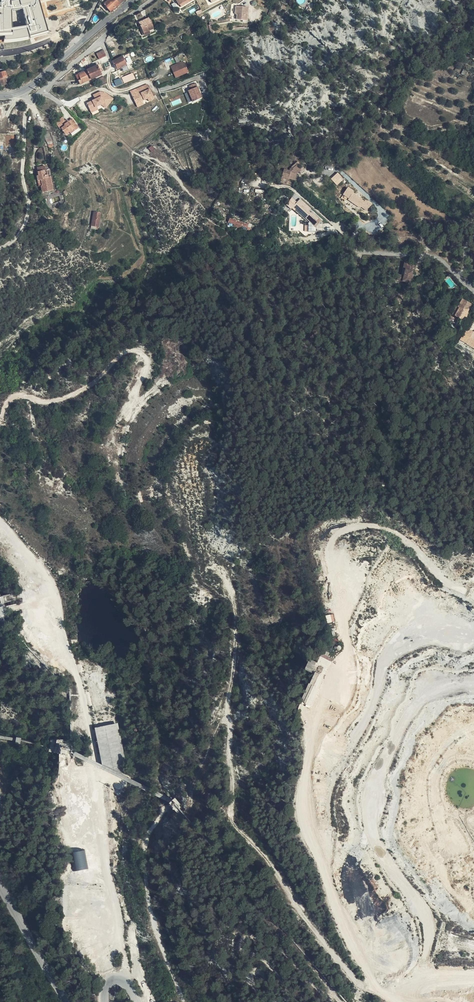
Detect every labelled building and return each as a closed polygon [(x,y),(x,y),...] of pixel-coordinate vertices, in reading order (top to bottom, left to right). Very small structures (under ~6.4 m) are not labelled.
[(3,36),(4,42),(29,39),(49,33),(40,0),(0,0),(0,36),(3,36)] [(236,5),(233,5),(231,19),(246,21),(248,8),(236,6),(236,5)] [(149,31),(153,29),(149,19),(139,23),(144,33),(149,31)] [(103,50),(97,54),(99,59),(106,56),(103,50)] [(122,57),(112,61),(114,64),(115,64),(117,69),(126,65),(122,57)] [(175,66),(175,65),(171,67),(176,78),(189,72),(184,63),(183,63),(175,66)] [(76,75),(80,84),(104,74),(102,70),(99,71),(97,66),(92,68),(87,70),(76,75)] [(132,74),(120,79),(122,84),(134,79),(132,74)] [(148,83),(130,91),(137,107),(144,104),(143,101),(148,99),(149,102),(155,99),(148,83)] [(190,90),(188,90),(193,102),(202,97),(196,83),(189,86),(190,90)] [(95,98),(87,102),(92,112),(99,109),(97,106),(102,104),(103,106),(113,102),(107,88),(94,94),(95,98)] [(60,129),(61,129),(65,126),(64,125),(69,122),(67,120),(66,120),(62,117),(55,122),(60,129)] [(65,126),(61,129),(65,134),(69,131),(71,133),(74,131),(73,129),(77,126),(72,119),(69,122),(64,125),(65,126)] [(48,132),(43,134),(46,141),(51,139),(48,132)] [(413,170),(416,166),(410,161),(407,165),(413,170)] [(285,170),(281,183),(287,185),(288,182),(289,179),(295,181),(298,173),(301,170),(298,165),(293,169),(293,168),(291,169),(290,172),(285,170)] [(43,186),(41,186),(43,193),(53,190),(50,177),(48,177),(46,171),(45,171),(44,167),(37,168),(39,176),(37,176),(38,181),(41,180),(43,186)] [(331,178),(338,184),(344,178),(338,171),(331,178)] [(302,199),(293,209),(313,228),(323,218),(302,199)] [(96,227),(96,229),(98,230),(101,214),(94,213),(92,225),(96,227)] [(247,230),(246,231),(249,232),(252,225),(249,224),(248,226),(230,219),(229,223),(234,225),(247,230)] [(405,263),(402,271),(412,275),(412,274),(415,266),(405,263)] [(412,275),(402,271),(401,275),(399,274),(397,279),(409,283),(411,278),(412,275)] [(472,305),(463,299),(458,308),(456,306),(452,314),(466,322),(470,315),(468,313),(472,305)] [(458,338),(460,340),(466,331),(464,329),(458,338)] [(468,329),(466,331),(460,340),(464,343),(469,346),(473,348),(473,333),(468,329)] [(19,594),(6,595),(6,599),(2,619),(5,618),(8,614),(21,612),(20,604),(7,605),(7,604),(6,603),(7,602),(10,601),(20,600),(19,594)] [(327,614),(327,622),(335,621),(334,613),(327,614)] [(330,656),(323,652),(320,659),(327,663),(330,656)] [(315,669),(320,659),(313,656),(308,666),(315,669)] [(119,725),(99,727),(104,763),(126,775),(119,725)] [(64,738),(52,735),(49,749),(61,753),(64,738)] [(61,789),(70,786),(66,775),(58,779),(61,789)] [(160,811),(151,801),(145,805),(154,816),(160,811)] [(77,851),(79,869),(88,868),(86,850),(77,851)]
